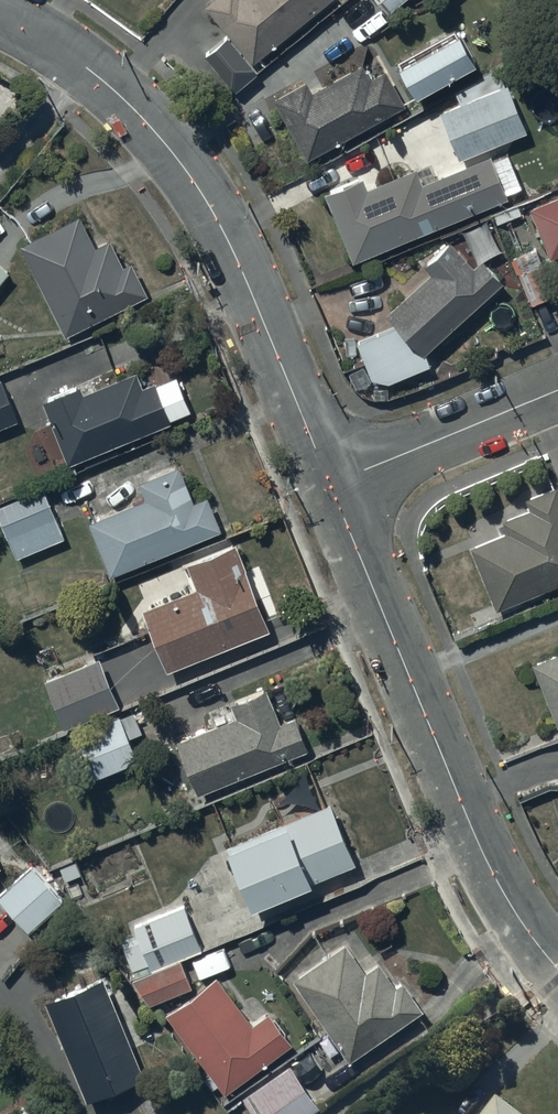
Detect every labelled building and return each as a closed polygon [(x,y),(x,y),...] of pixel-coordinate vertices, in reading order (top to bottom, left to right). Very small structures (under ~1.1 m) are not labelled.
[(205,51),(236,88),(261,67),(254,60),(324,0),(205,0),(204,1),(230,30),(205,51)] [(388,10),(400,0),(380,0),(388,10)] [(454,23),(398,54),(418,90),(478,56),(460,26),(457,27),(454,23)] [(306,76),(273,94),(307,155),(406,100),(386,64),(372,72),(364,58),(313,87),(306,76)] [(498,67),(453,85),(459,98),(440,106),(460,155),(529,126),(509,78),(504,80),(498,67)] [(325,188),(355,258),(509,193),(507,189),(522,183),(507,146),(493,152),(491,149),(422,178),(416,163),(368,183),(364,172),(325,188)] [(529,203),(548,250),(557,246),(557,192),(529,203)] [(80,209),(19,240),(66,331),(149,288),(132,256),(124,260),(111,234),(96,241),(80,209)] [(431,269),(387,309),(425,349),(504,276),(484,254),(474,263),(450,238),(424,262),(431,269)] [(10,269),(0,261),(0,281),(10,269)] [(81,380),(42,396),(68,459),(171,418),(169,415),(191,406),(177,371),(155,380),(154,378),(143,382),(137,367),(84,388),(81,380)] [(0,377),(0,425),(19,417),(3,376),(0,377)] [(145,494),(90,517),(112,571),(223,525),(208,490),(194,496),(180,461),(138,477),(145,494)] [(496,604),(557,580),(557,483),(557,481),(526,493),(530,504),(503,515),(508,527),(471,542),(496,604)] [(0,502),(0,513),(17,555),(65,535),(44,484),(0,502)] [(198,582),(143,603),(167,665),(270,625),(267,616),(278,612),(259,566),(247,570),(235,539),(188,557),(198,582)] [(532,660),(557,720),(557,649),(532,660)] [(101,653),(46,676),(66,725),(121,702),(101,653)] [(238,711),(177,736),(199,789),(309,743),(295,711),(281,717),(267,683),(232,697),(238,711)] [(124,724),(80,742),(94,775),(138,757),(124,724)] [(330,798),(228,840),(252,899),(302,878),(303,881),(356,859),(330,798)] [(0,891),(0,896),(29,928),(64,897),(33,862),(0,891)] [(136,930),(120,936),(132,965),(125,968),(128,977),(132,976),(150,999),(192,982),(181,954),(202,945),(184,901),(132,921),(136,930)] [(345,938),(292,975),(349,1058),(424,1005),(404,976),(397,981),(380,957),(365,967),(345,938)] [(104,971),(45,996),(87,1096),(146,1071),(104,971)] [(217,972),(166,1010),(225,1089),(293,1039),(269,1008),(253,1020),(217,972)] [(242,1093),(257,1113),(305,1113),(319,1104),(290,1061),(242,1093)] [(497,1099),(486,1113),(517,1113),(497,1099)] [(8,1113),(28,1113),(21,1104),(8,1113)]
